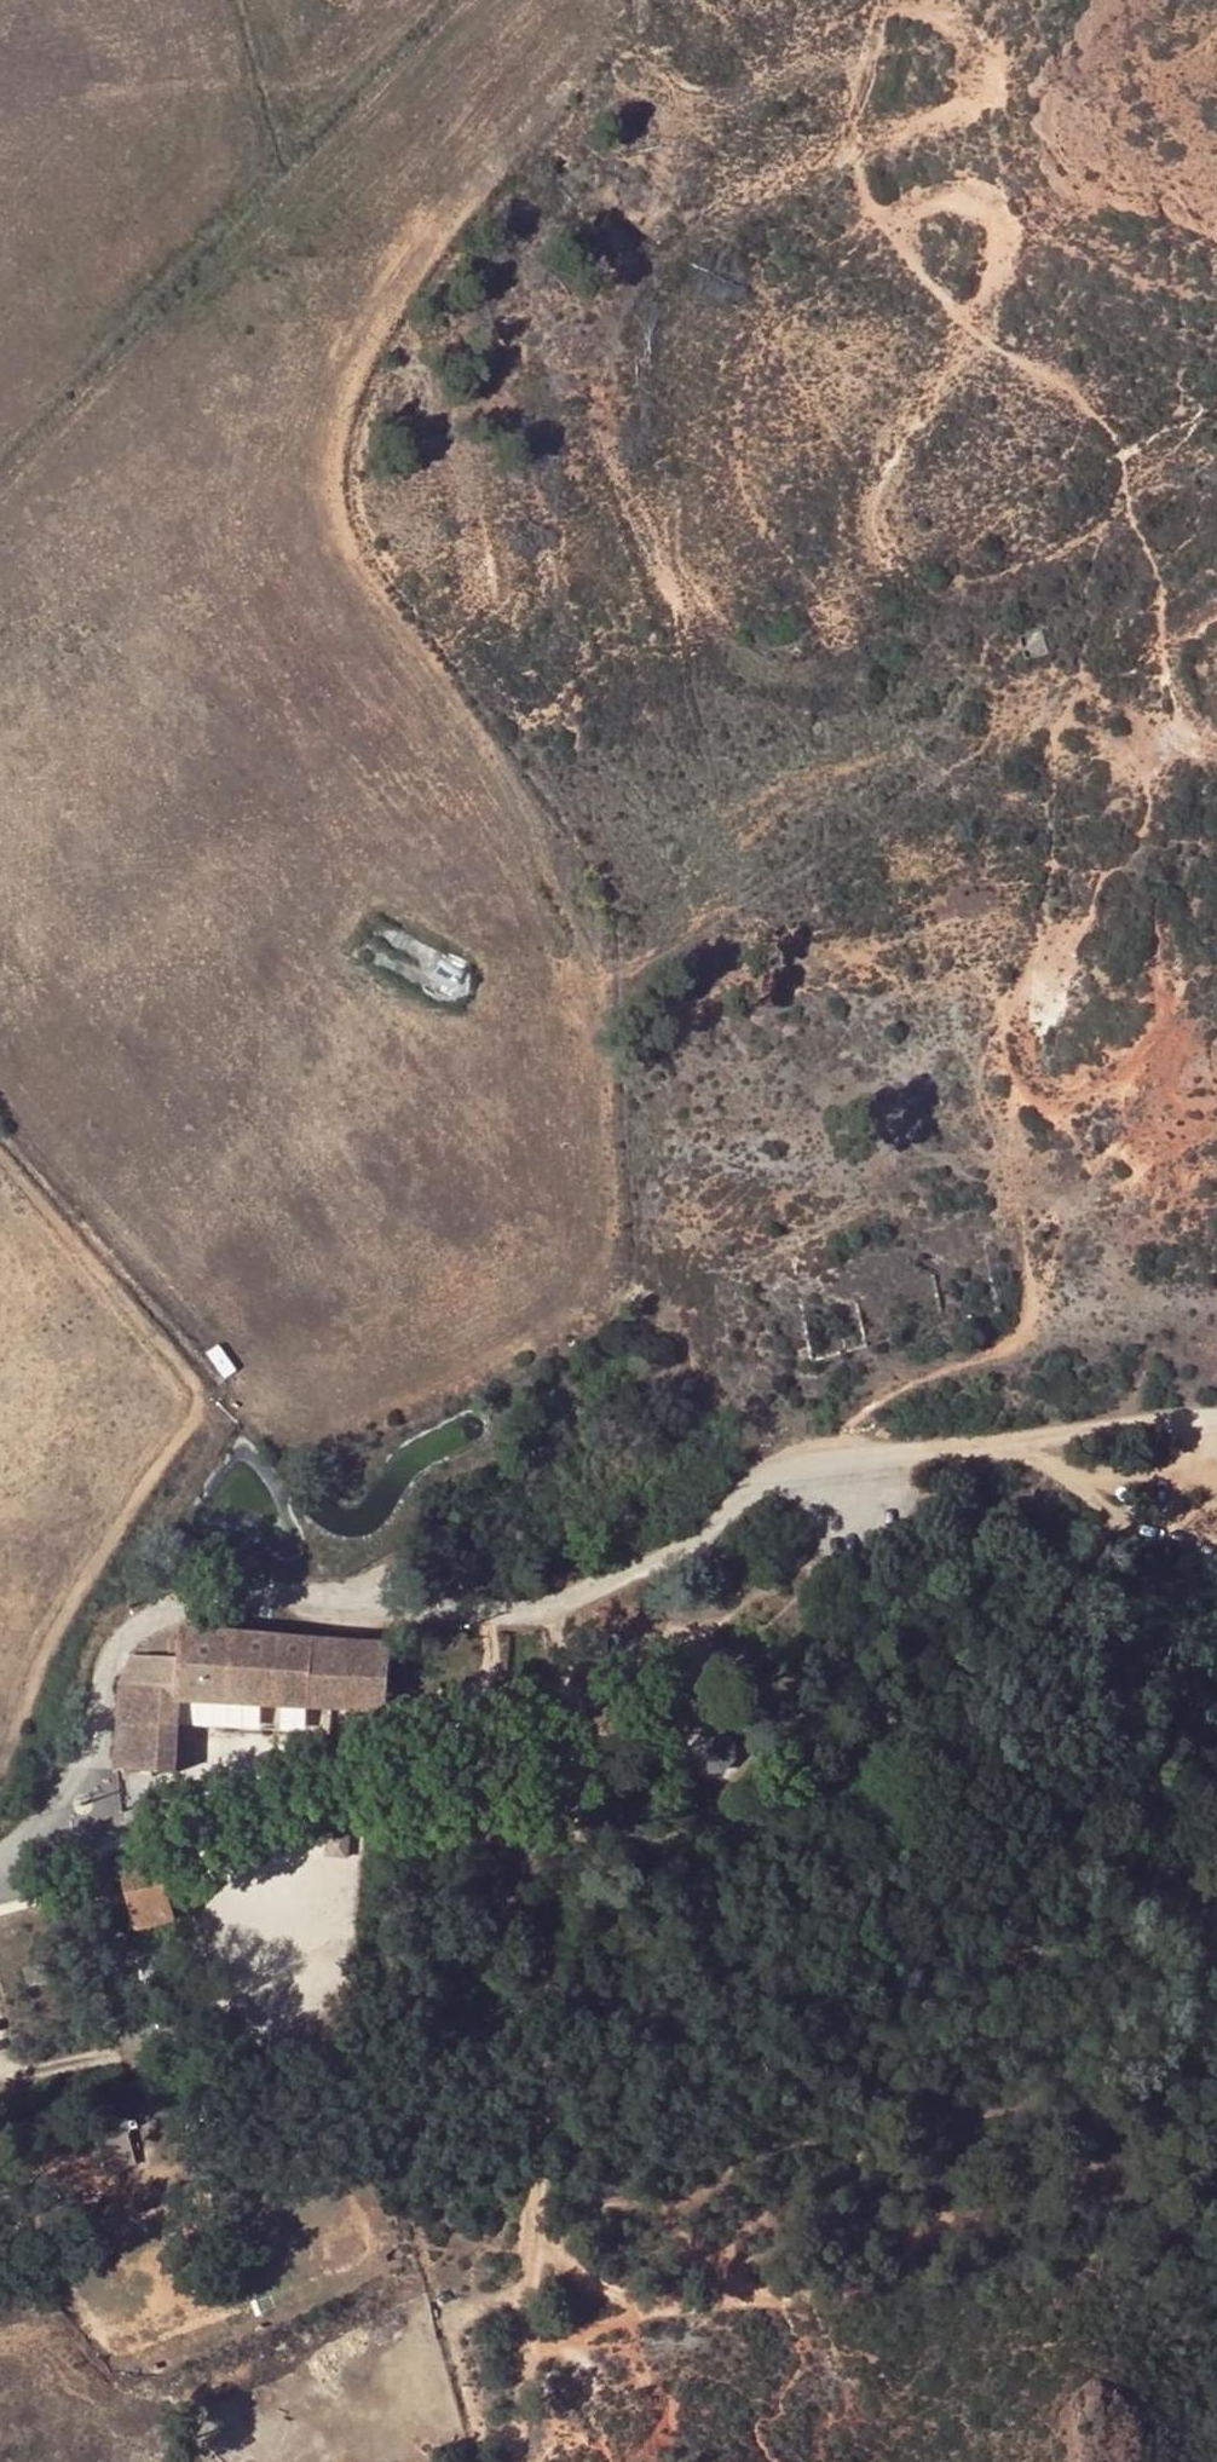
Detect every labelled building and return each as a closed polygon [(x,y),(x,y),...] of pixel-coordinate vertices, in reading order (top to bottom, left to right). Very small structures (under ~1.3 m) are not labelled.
[(172,1611),(120,1653),(101,1750),(147,1757),(160,1694),(366,1700),(368,1683),(526,1694),(531,1645),(515,1644),(517,1630),(406,1620),(406,1629),(308,1624),(309,1598),(274,1596),(271,1615),(172,1611)] [(717,1727),(693,1755),(720,1779),(744,1751),(717,1727)] [(229,1729),(203,1765),(217,1775),(209,1786),(220,1794),(240,1766),(247,1771),(261,1751),(229,1729)] [(161,1862),(122,1873),(136,1922),(175,1911),(161,1862)] [(103,2121),(109,2168),(139,2164),(133,2117),(103,2121)]
